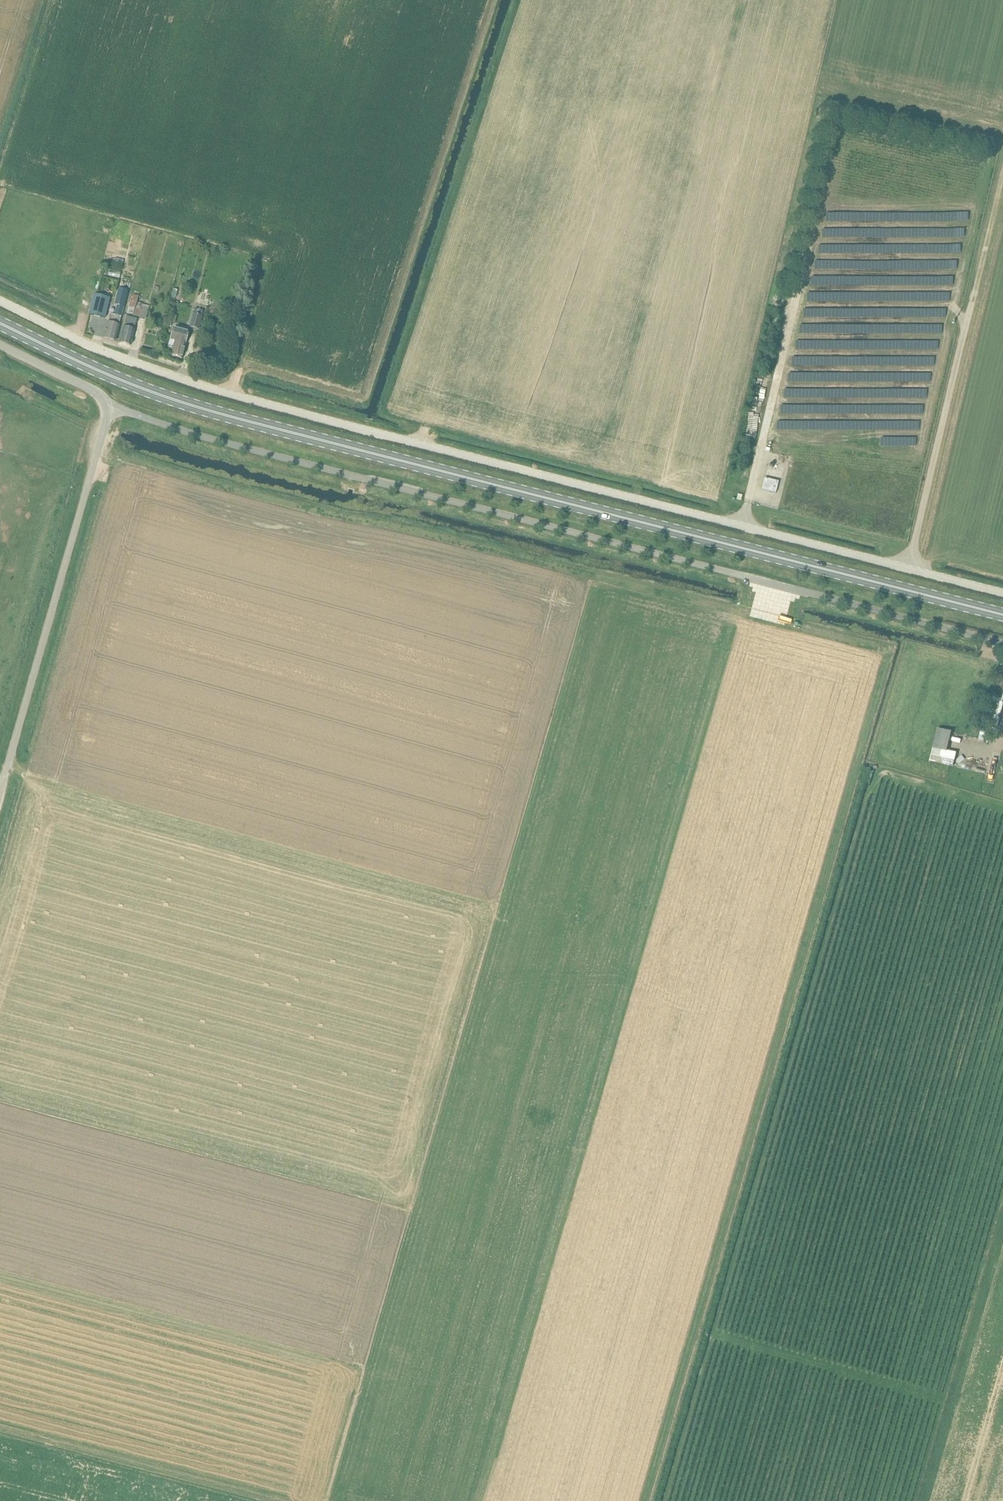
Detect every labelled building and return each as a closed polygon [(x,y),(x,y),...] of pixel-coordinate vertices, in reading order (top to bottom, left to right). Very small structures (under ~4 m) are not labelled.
[(145,287),(142,298),(148,300),(151,288),(145,287)] [(115,342),(117,332),(127,292),(119,290),(114,306),(116,307),(113,319),(108,318),(106,329),(103,339),(115,342)] [(95,295),(90,315),(106,319),(111,299),(95,295)] [(139,297),(132,295),(127,315),(146,319),(150,307),(137,303),(139,297)] [(202,312),(193,310),(190,326),(198,328),(202,312)] [(124,327),(120,343),(130,346),(134,330),(137,320),(127,317),(124,327)] [(173,331),(171,339),(169,347),(170,349),(173,350),(171,356),(182,359),(184,349),(188,335),(173,331)] [(764,482),(762,489),(776,493),(778,485),(764,482)] [(1001,667),(985,729),(996,732),(999,721),(1002,705),(1002,667),(1001,667)]
